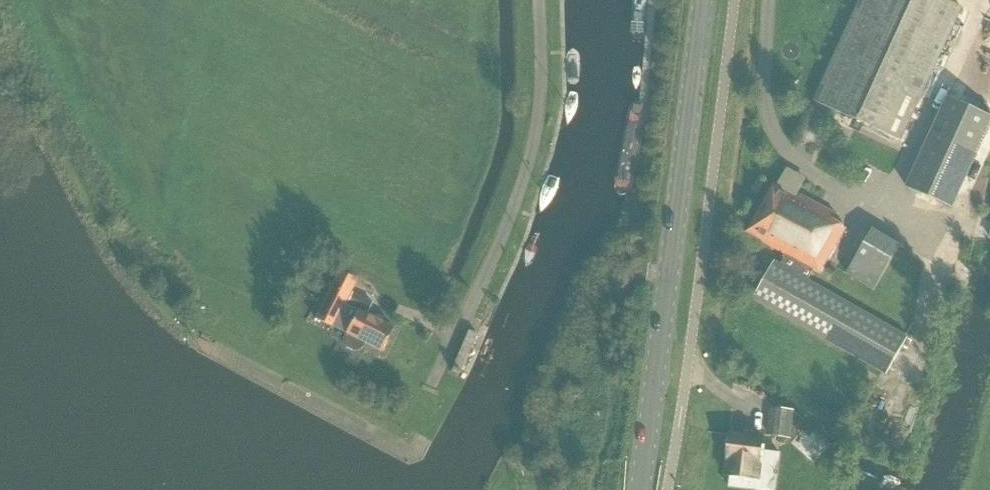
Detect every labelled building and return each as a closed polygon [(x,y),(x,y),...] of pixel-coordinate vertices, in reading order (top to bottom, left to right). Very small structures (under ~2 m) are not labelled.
[(818,95),(815,102),(899,140),(960,7),(944,0),(862,0),(818,95)] [(906,189),(951,210),(989,124),(989,115),(948,96),(906,189)] [(788,193),(773,185),(747,232),(760,240),(761,239),(786,253),(785,255),(812,271),(819,274),(846,226),(829,217),(833,210),(793,191),(790,190),(788,193)] [(847,254),(856,231),(850,229),(840,251),(847,254)] [(900,246),(873,229),(846,273),(873,290),(900,246)] [(812,271),(785,255),(781,263),(775,260),(754,298),(886,373),(907,336),(807,280),(812,271)] [(339,271),(315,318),(381,351),(392,328),(344,303),(356,280),(339,271)] [(348,301),(365,310),(370,301),(353,292),(348,301)] [(803,350),(790,354),(794,366),(807,361),(803,350)] [(772,407),(769,436),(790,439),(794,409),(772,407)] [(763,439),(731,434),(728,460),(726,476),(758,480),(763,439)]
